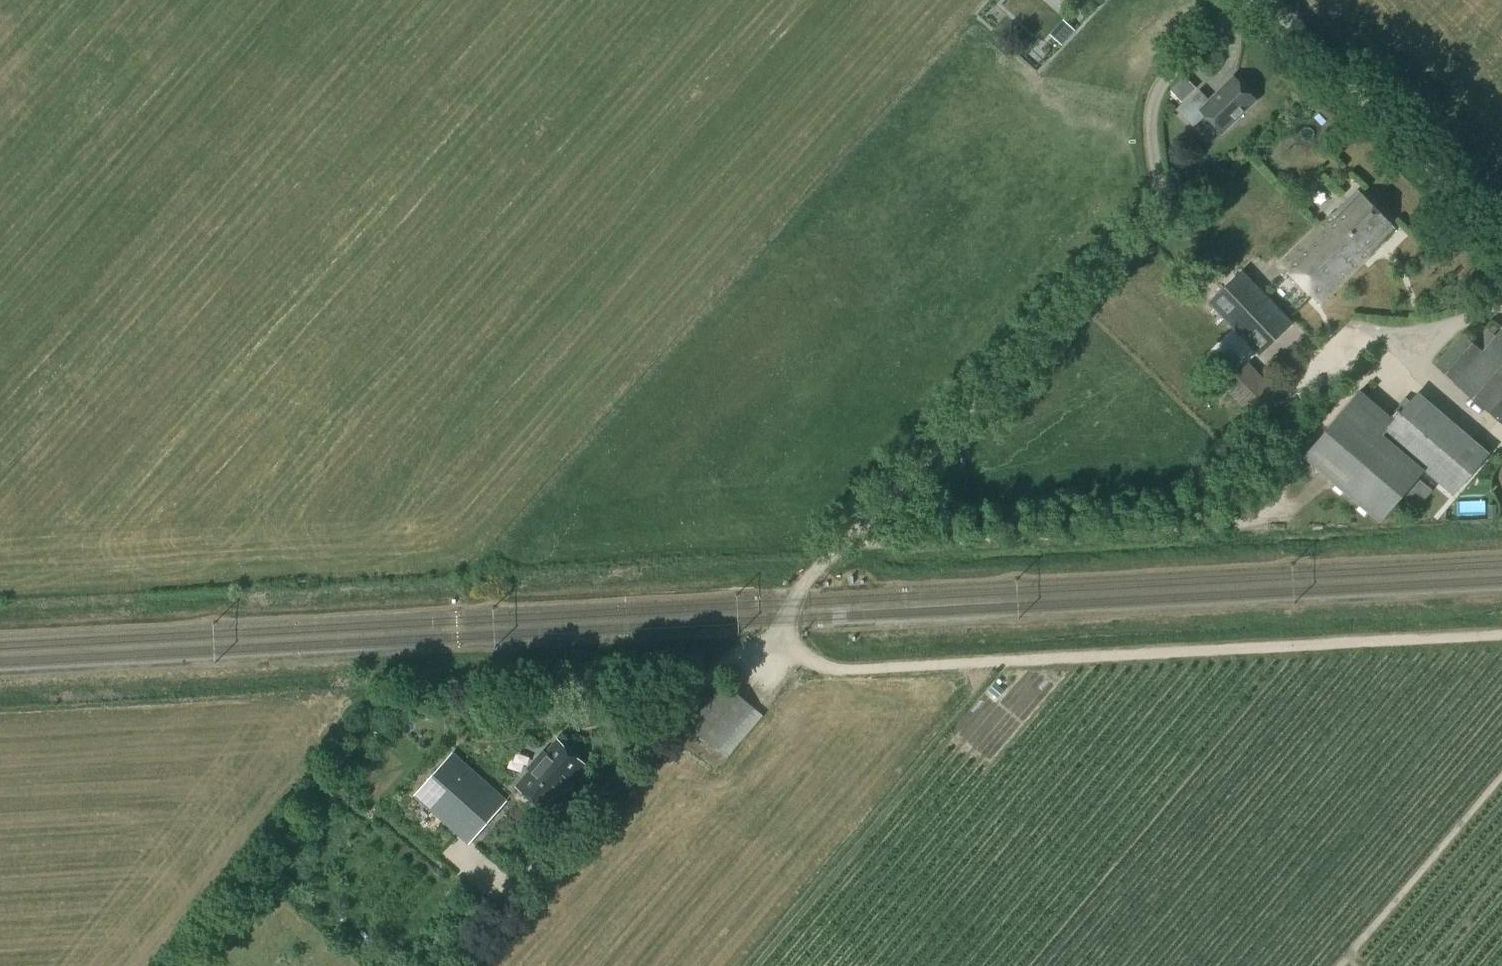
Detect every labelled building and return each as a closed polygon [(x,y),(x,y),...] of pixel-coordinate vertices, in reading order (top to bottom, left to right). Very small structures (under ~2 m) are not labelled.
[(1075,30),(1066,22),(1053,37),(1062,45),(1075,30)] [(1221,135),(1255,101),(1234,78),(1209,103),(1199,92),(1178,113),(1193,128),(1204,117),(1221,135)] [(1216,164),(1222,170),(1231,161),(1225,155),(1216,164)] [(1281,266),(1319,305),(1396,231),(1357,193),(1281,266)] [(1258,357),(1271,345),(1291,325),(1241,273),(1208,305),(1232,330),(1258,357)] [(1480,326),(1468,341),(1463,336),(1436,368),(1501,424),(1501,332),(1496,339),(1480,326)] [(1490,332),(1494,336),(1500,330),(1495,326),(1490,332)] [(1258,423),(1282,401),(1248,365),(1224,388),(1258,423)] [(1304,458),(1380,523),(1424,471),(1453,496),(1488,455),(1418,394),(1394,422),(1359,393),(1304,458)] [(1497,506),(1488,506),(1488,518),(1497,518),(1497,506)] [(689,726),(717,751),(753,709),(725,684),(689,726)] [(434,747),(431,745),(420,735),(413,741),(385,718),(360,744),(417,794),(469,842),(504,804),(451,757),(442,767),(436,774),(421,762),(428,755),(434,747)] [(582,765),(558,743),(542,761),(540,760),(529,772),(531,774),(518,788),(542,810),(559,790),(561,792),(569,784),(567,782),(582,765)]
